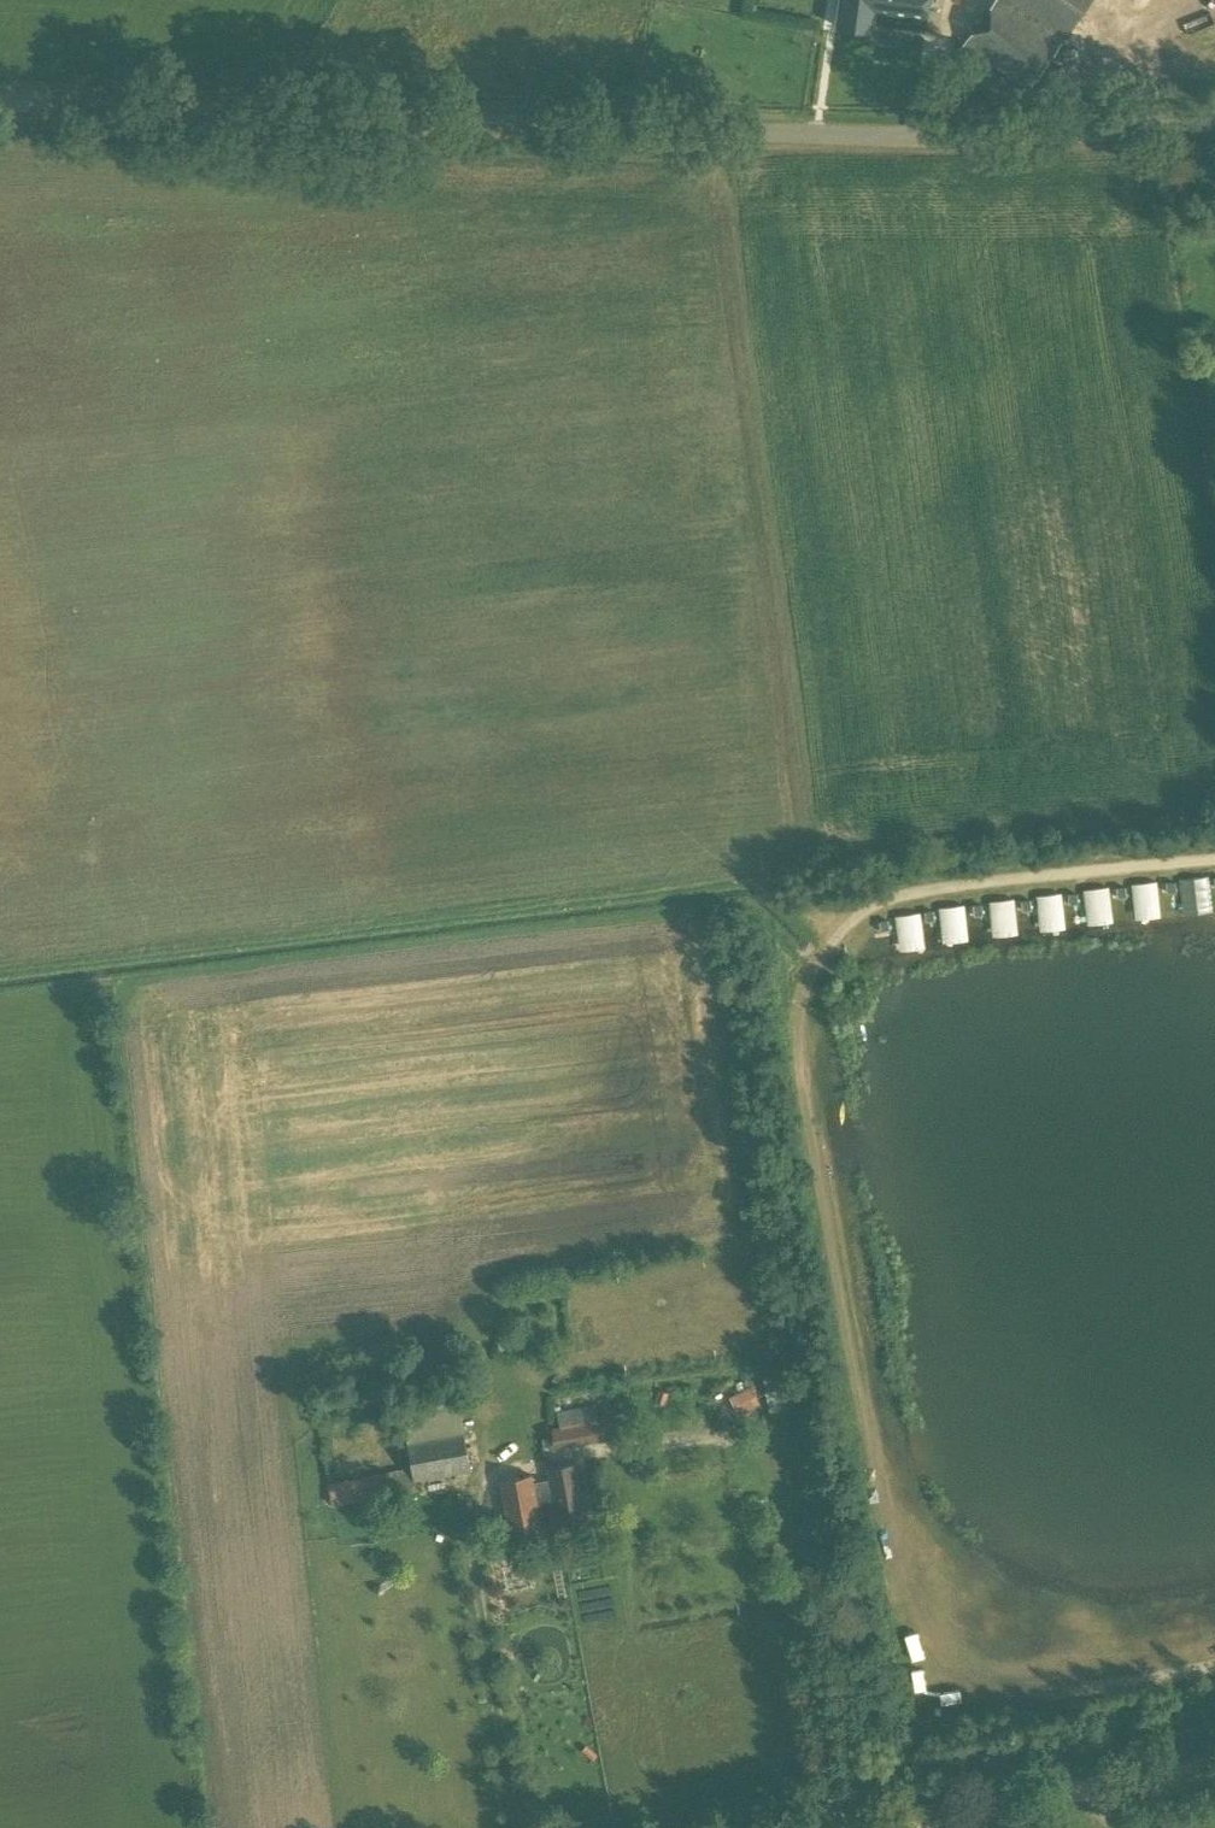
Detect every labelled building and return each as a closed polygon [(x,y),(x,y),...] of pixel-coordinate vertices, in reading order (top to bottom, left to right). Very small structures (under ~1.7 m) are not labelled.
[(930,0),(841,0),(837,25),(873,30),(874,22),(925,30),(930,0)] [(955,55),(978,71),(985,61),(1029,91),(1092,0),(992,0),(955,55)] [(1179,879),(1185,911),(1209,906),(1203,874),(1179,879)] [(991,935),(1016,933),(1014,898),(989,900),(991,935)] [(940,940),(965,938),(963,905),(938,906),(940,940)] [(894,917),(899,949),(922,946),(917,913),(894,917)] [(656,1385),(652,1400),(665,1403),(669,1388),(656,1385)] [(750,1387),(729,1396),(737,1414),(758,1404),(750,1387)] [(556,1449),(610,1439),(604,1403),(550,1414),(556,1449)] [(411,1466),(413,1481),(470,1470),(459,1408),(459,1406),(402,1416),(411,1466)] [(576,1461),(547,1467),(549,1479),(557,1522),(557,1523),(587,1518),(576,1461)] [(394,1471),(328,1483),(331,1504),(398,1491),(397,1489),(394,1471)] [(532,1474),(498,1480),(509,1537),(543,1531),(541,1525),(556,1522),(557,1522),(549,1479),(548,1479),(533,1482),(532,1474)]
